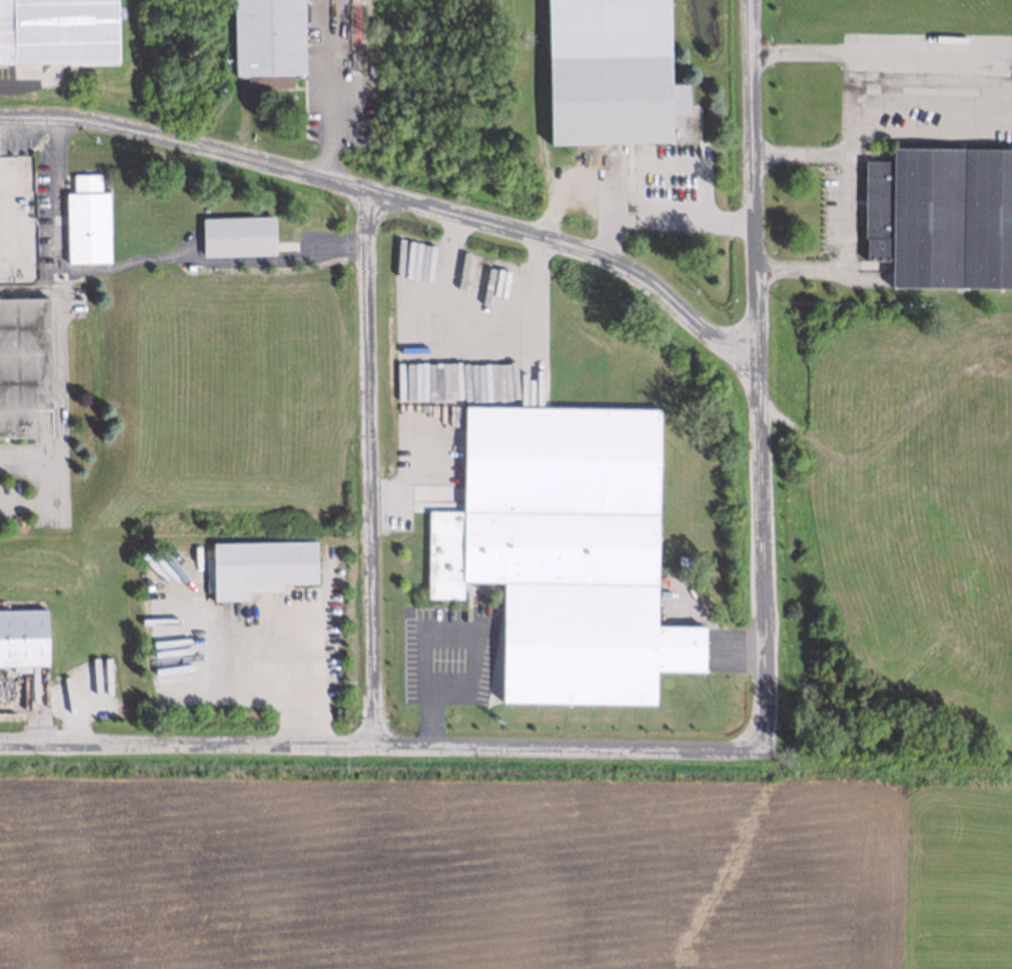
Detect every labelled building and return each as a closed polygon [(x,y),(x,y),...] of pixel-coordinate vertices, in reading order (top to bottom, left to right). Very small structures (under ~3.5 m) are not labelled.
[(112,61),(0,63),(0,0),(111,0),(112,61)] [(237,77),(236,0),(300,0),(301,77),(237,77)] [(546,146),(544,0),(665,0),(667,86),(683,86),(684,107),(691,108),(692,143),(546,146)] [(892,142),(1011,144),(1011,289),(890,287),(890,264),(863,264),(865,159),(892,160),(892,142)] [(65,261),(62,192),(70,192),(69,174),(94,174),(95,192),(103,192),(106,260),(65,261)] [(199,213),(270,212),(272,250),(201,251),(199,213)] [(29,442),(0,442),(0,298),(46,298),(47,409),(28,409),(29,442)] [(700,670),(651,668),(650,703),(498,699),(501,579),(458,578),(458,595),(424,594),(426,510),(460,511),(462,406),(655,410),(650,625),(701,627),(700,670)] [(211,539),(312,538),(312,580),(279,580),(279,585),(246,584),(245,596),(210,595),(211,539)] [(674,568),(674,555),(688,555),(688,568),(674,568)] [(44,665),(0,666),(0,607),(43,606),(44,665)]
